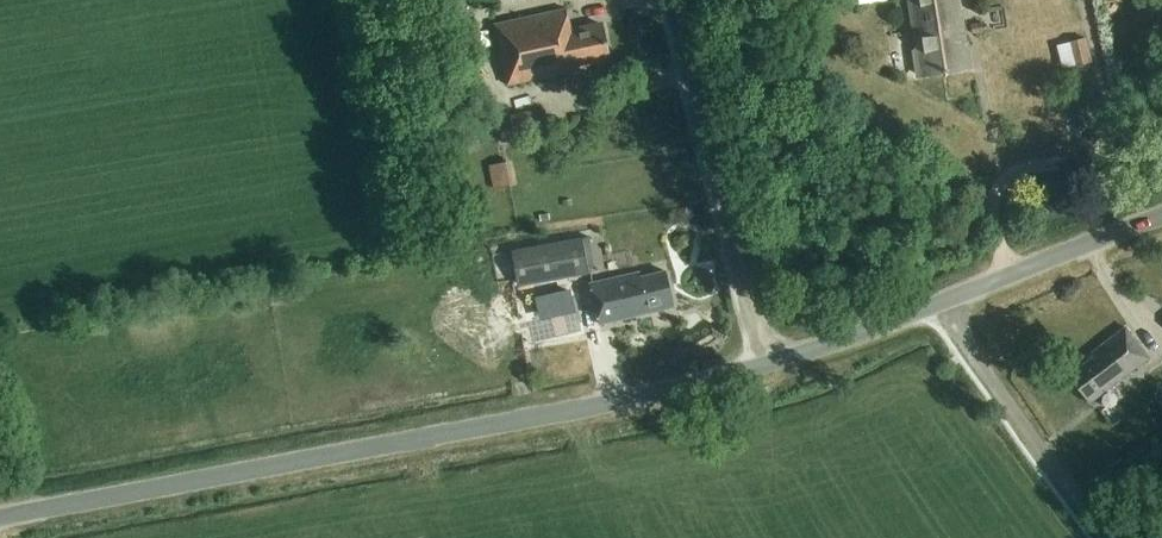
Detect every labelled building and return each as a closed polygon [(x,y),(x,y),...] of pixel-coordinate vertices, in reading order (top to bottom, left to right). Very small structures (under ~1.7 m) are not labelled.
[(466,0),(453,0),(447,1),(451,16),(468,12),(466,0)] [(916,52),(913,53),(917,75),(970,68),(967,42),(964,42),(958,0),(909,0),(916,52)] [(566,9),(495,24),(508,85),(585,68),(585,64),(609,59),(601,23),(570,29),(567,13),(566,9)] [(971,23),(972,34),(984,32),(983,22),(971,23)] [(1092,61),(1086,37),(1068,41),(1075,65),(1092,61)] [(488,165),(493,188),(515,184),(511,160),(488,165)] [(511,249),(517,286),(588,273),(587,265),(594,264),(589,237),(582,238),(581,237),(511,249)] [(639,272),(590,283),(600,324),(674,307),(665,271),(640,277),(639,272)] [(1093,357),(1068,376),(1089,404),(1149,358),(1125,327),(1090,353),(1093,357)]
